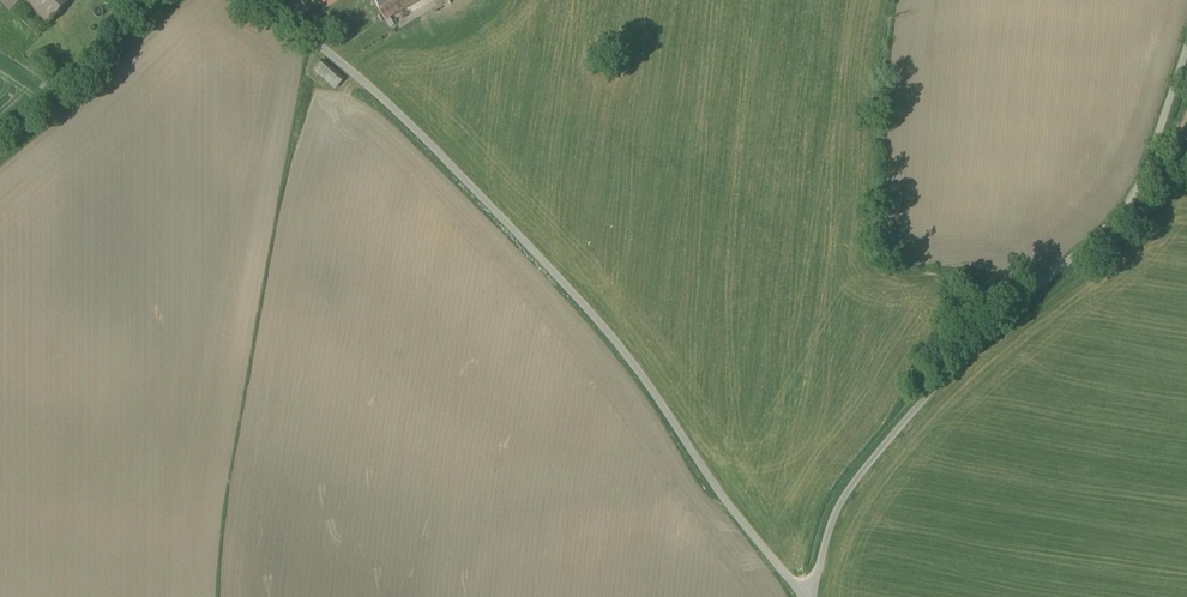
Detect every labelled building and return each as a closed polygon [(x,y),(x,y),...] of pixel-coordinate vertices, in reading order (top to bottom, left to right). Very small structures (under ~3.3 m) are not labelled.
[(9,14),(21,3),(47,29),(74,1),(73,0),(0,0),(0,5),(9,14)] [(384,24),(422,0),(371,0),(384,24)] [(312,70),(335,90),(344,80),(321,60),(312,70)]
